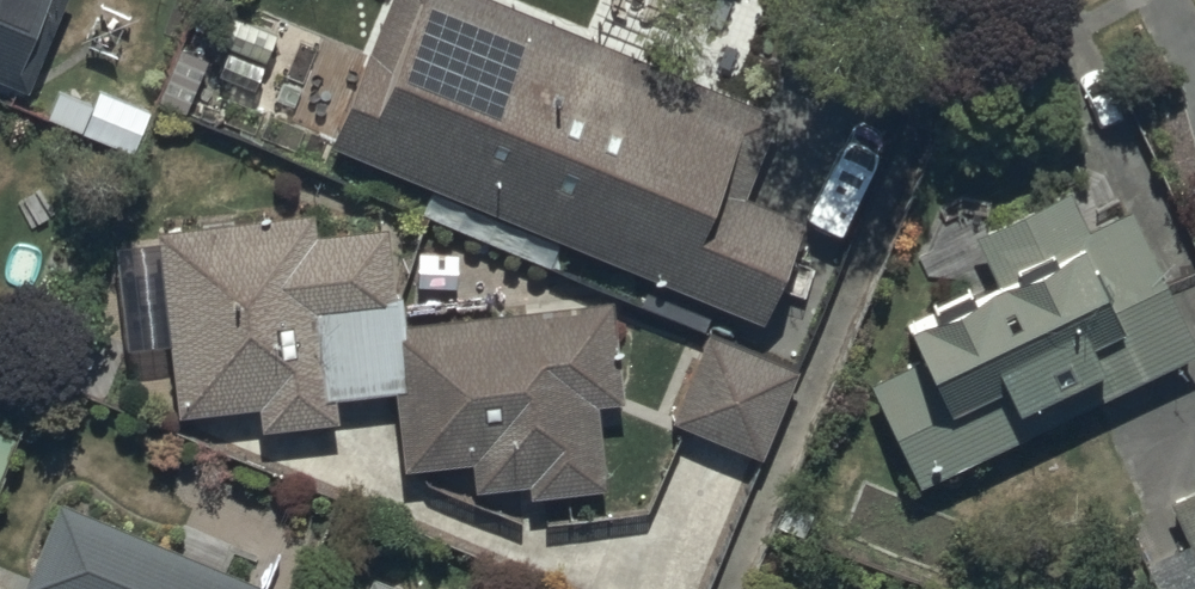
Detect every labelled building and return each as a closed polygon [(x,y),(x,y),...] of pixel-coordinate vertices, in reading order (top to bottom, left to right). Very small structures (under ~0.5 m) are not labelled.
[(32,96),(71,0),(0,0),(0,83),(32,96)] [(765,330),(808,228),(747,203),(781,121),(487,0),(396,0),(333,151),(765,330)] [(1194,365),(1194,346),(1134,216),(1091,236),(1073,198),(978,243),(999,287),(910,329),(927,365),(874,390),(922,493),(1194,365)] [(264,437),(341,428),(330,324),(400,316),(391,233),(320,241),(317,219),(162,236),(183,422),(262,413),(264,437)] [(534,504),(611,496),(602,413),(627,410),(617,309),(396,330),(410,476),(475,470),(478,498),(533,492),(534,504)] [(674,428),(765,465),(802,376),(711,339),(674,428)] [(1173,510),(1192,549),(1148,569),(1157,588),(1194,588),(1194,499),(1173,510)] [(64,509),(31,588),(260,588),(64,509)]
